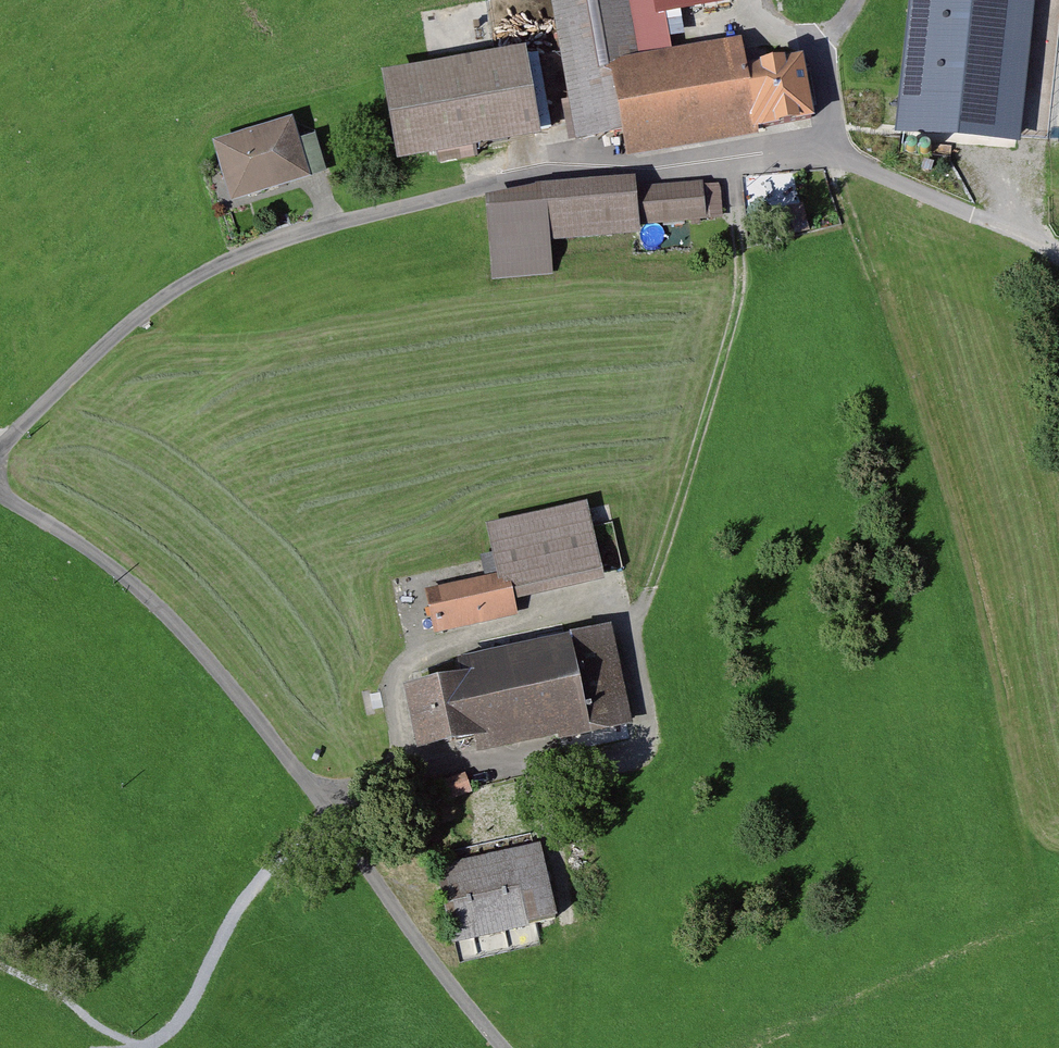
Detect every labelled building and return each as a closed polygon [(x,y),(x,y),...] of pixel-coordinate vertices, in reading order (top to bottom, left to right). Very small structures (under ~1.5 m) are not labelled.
[(576,141),(622,133),(627,160),(759,136),(758,130),(814,120),(803,56),(746,66),(741,39),(671,51),(662,0),(551,0),(576,141)] [(895,133),(1020,147),(1036,0),(909,0),(895,133)] [(526,50),(381,76),(396,164),(542,139),(526,50)] [(293,119),(212,144),(231,203),(310,178),(310,177),(326,172),(315,135),(299,140),(293,119)] [(635,178),(536,186),(485,198),(492,279),(553,274),(550,243),(640,235),(639,226),(706,220),(703,182),(636,188),(635,178)] [(723,212),(722,186),(708,187),(709,213),(723,212)] [(803,204),(773,212),(781,239),(810,230),(803,204)] [(496,575),(424,591),(434,635),(518,618),(515,602),(604,583),(588,504),(486,525),(496,575)] [(463,677),(404,690),(418,754),(475,741),(478,756),(559,738),(560,742),(633,726),(612,627),(459,660),(463,677)] [(442,783),(450,802),(472,794),(465,775),(442,783)] [(540,844),(435,868),(452,944),(558,920),(540,844)]
